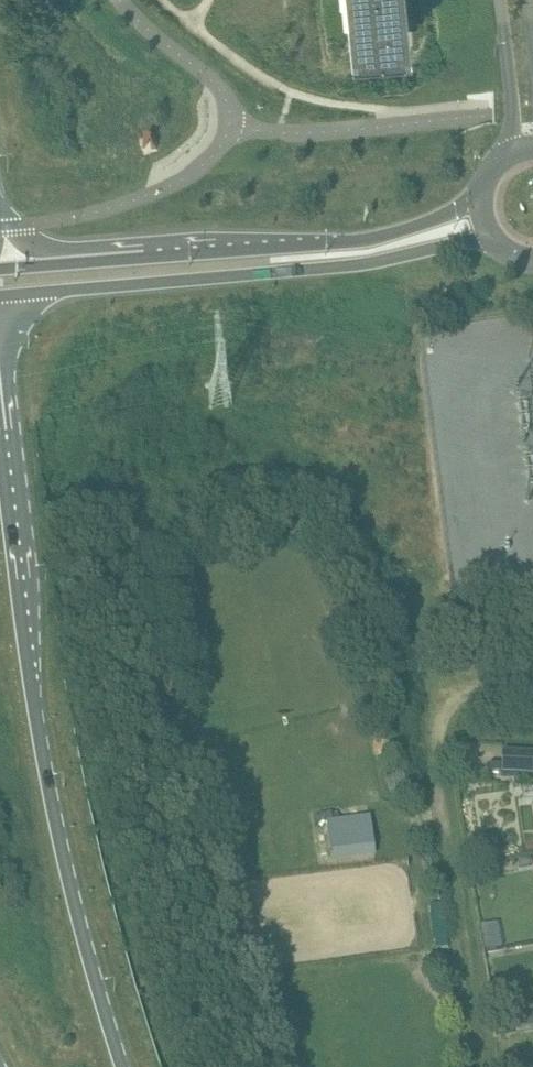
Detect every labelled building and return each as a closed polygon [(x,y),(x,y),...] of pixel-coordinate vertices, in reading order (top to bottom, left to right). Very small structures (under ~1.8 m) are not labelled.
[(351,43),(404,38),(400,0),(347,0),(351,43)] [(502,774),(532,775),(532,752),(503,751),(502,774)] [(328,821),(332,852),(374,847),(370,816),(328,821)]
